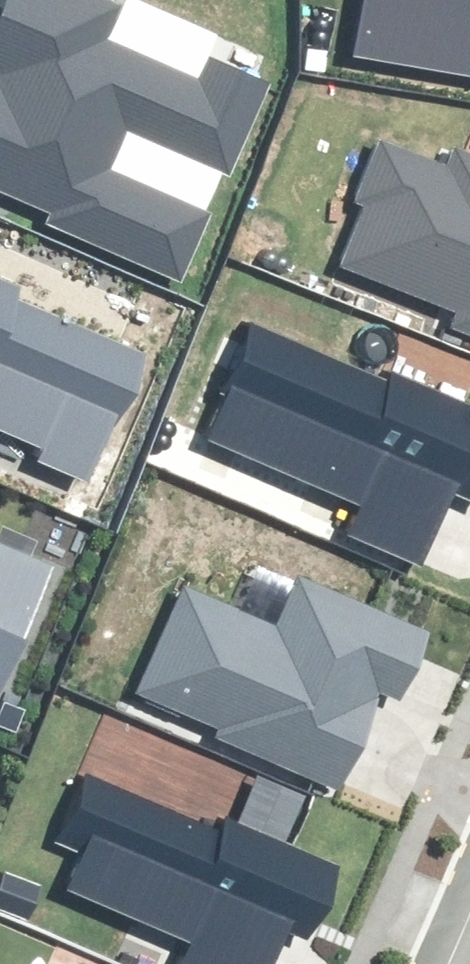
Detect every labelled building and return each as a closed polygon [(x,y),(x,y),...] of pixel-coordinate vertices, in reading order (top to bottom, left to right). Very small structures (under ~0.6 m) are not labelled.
[(98,0),(4,0),(0,9),(0,199),(178,278),(206,215),(109,172),(128,128),(226,171),(265,84),(209,60),(200,82),(105,40),(119,9),(98,0)] [(355,56),(469,75),(469,0),(364,0),(355,56)] [(453,151),(446,171),(378,145),(357,201),(363,204),(340,263),(459,309),(453,326),(469,332),(469,157),(453,151)] [(0,281),(0,425),(47,446),(40,460),(85,479),(139,357),(13,302),(19,289),(0,281)] [(254,327),(205,437),(363,507),(351,532),(420,562),(454,487),(469,494),(469,409),(397,377),(392,388),(254,327)] [(49,575),(0,553),(0,684),(49,575)] [(183,588),(136,695),(216,731),(214,736),(337,791),(382,690),(397,697),(426,632),(302,578),(279,630),(183,588)] [(87,774),(58,840),(85,852),(69,888),(192,942),(183,963),(271,963),(286,931),(306,940),(337,871),(225,821),(220,833),(87,774)]
